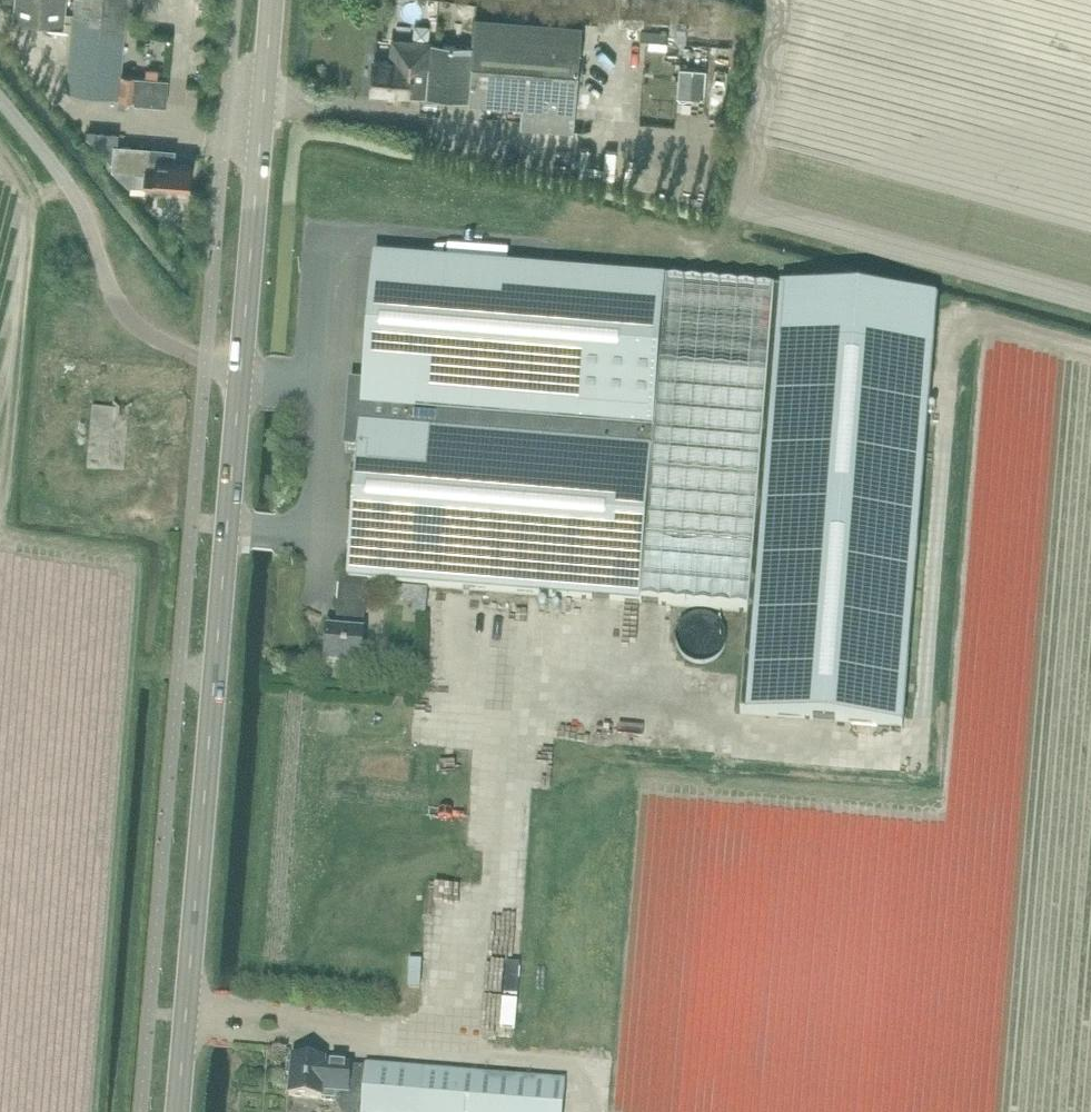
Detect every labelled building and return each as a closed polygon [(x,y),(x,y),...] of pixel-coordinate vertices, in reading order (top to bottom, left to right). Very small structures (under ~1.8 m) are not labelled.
[(15,19),(21,19),(64,22),(66,0),(16,0),(15,19)] [(67,94),(120,99),(134,100),(133,102),(167,105),(169,79),(158,78),(158,70),(152,69),(147,69),(146,77),(136,76),(122,74),(128,0),(74,0),(67,94)] [(630,6),(628,33),(646,35),(647,17),(657,18),(658,8),(630,6)] [(581,15),(492,10),(473,8),(471,40),(397,36),(396,48),(390,48),(389,60),(372,60),(370,89),(407,90),(407,97),(521,103),(520,124),(575,127),(581,15)] [(654,19),(652,31),(673,34),(675,23),(654,19)] [(684,92),(685,66),(652,65),(651,90),(684,92)] [(715,98),(726,98),(727,78),(715,78),(715,98)] [(688,120),(687,92),(661,92),(661,120),(688,120)] [(595,124),(614,124),(614,111),(596,111),(595,124)] [(89,131),(89,136),(114,163),(113,169),(130,183),(145,185),(149,185),(153,192),(165,193),(171,187),(189,188),(191,164),(147,160),(148,148),(117,146),(118,133),(89,131)] [(350,386),(345,451),(358,452),(348,580),(368,581),(508,593),(548,596),(748,612),(749,612),(775,293),(775,292),(508,270),(374,260),(364,387),(350,386)] [(775,292),(775,293),(749,612),(748,612),(740,714),(903,727),(937,305),(775,292)] [(126,411),(120,410),(114,405),(113,406),(118,410),(92,408),(87,467),(124,471),(130,411),(127,411),(132,407),(132,406),(126,411)] [(300,451),(301,443),(293,442),(292,451),(300,451)] [(328,631),(325,666),(362,669),(364,634),(363,634),(367,586),(368,581),(348,580),(348,582),(339,581),(335,632),(328,631)] [(499,608),(528,607),(528,595),(498,595),(499,608)] [(324,1061),(315,1060),(292,1057),(288,1096),(321,1099),(322,1092),(364,1096),(366,1070),(365,1069),(324,1065),(324,1061)] [(376,1066),(366,1065),(365,1069),(366,1070),(364,1096),(363,1111),(563,1111),(565,1081),(376,1066)]
